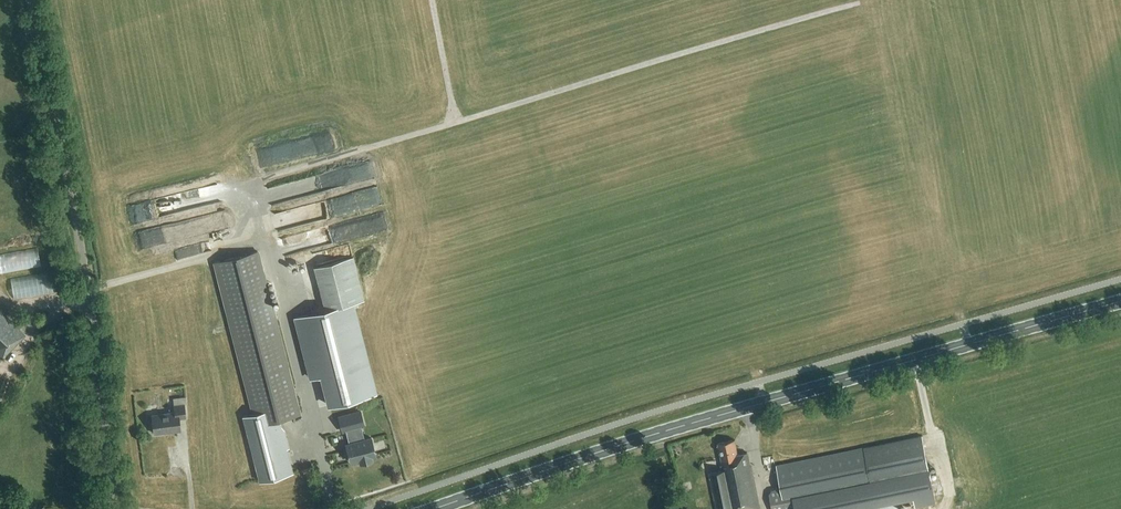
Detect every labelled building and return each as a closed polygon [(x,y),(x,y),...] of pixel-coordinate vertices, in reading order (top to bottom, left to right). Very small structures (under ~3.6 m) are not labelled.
[(272,204),(281,236),(296,232),(293,219),(288,220),(287,215),(292,214),(290,208),(281,210),(280,206),(294,202),(293,198),(272,204)] [(143,244),(176,238),(173,223),(140,230),(143,244)] [(44,265),(41,246),(0,252),(0,271),(44,265)] [(279,420),(299,414),(257,251),(214,262),(253,413),(243,416),(259,481),(292,473),(279,420)] [(377,394),(353,302),(364,300),(353,257),(314,267),(325,309),(293,317),(309,379),(320,377),(327,406),(377,394)] [(56,270),(13,276),(16,296),(59,291),(56,270)] [(25,335),(0,310),(0,360),(25,335)] [(178,418),(185,417),(184,404),(174,405),(174,412),(152,414),(154,433),(180,430),(178,418)] [(342,431),(345,430),(361,426),(363,425),(360,412),(338,417),(342,431)] [(364,439),(361,426),(345,430),(349,444),(345,444),(347,449),(345,450),(348,458),(349,457),(350,462),(359,460),(360,463),(372,460),(372,459),(376,457),(371,438),(364,439)] [(922,436),(885,444),(893,486),(931,479),(922,436)] [(748,452),(737,455),(735,440),(718,443),(719,446),(717,446),(718,450),(720,450),(722,461),(719,461),(721,471),(710,474),(717,508),(756,508),(760,508),(751,464),(750,464),(748,452)] [(781,488),(772,489),(769,493),(772,508),(807,508),(815,507),(814,502),(893,486),(885,444),(776,466),(781,488)]
